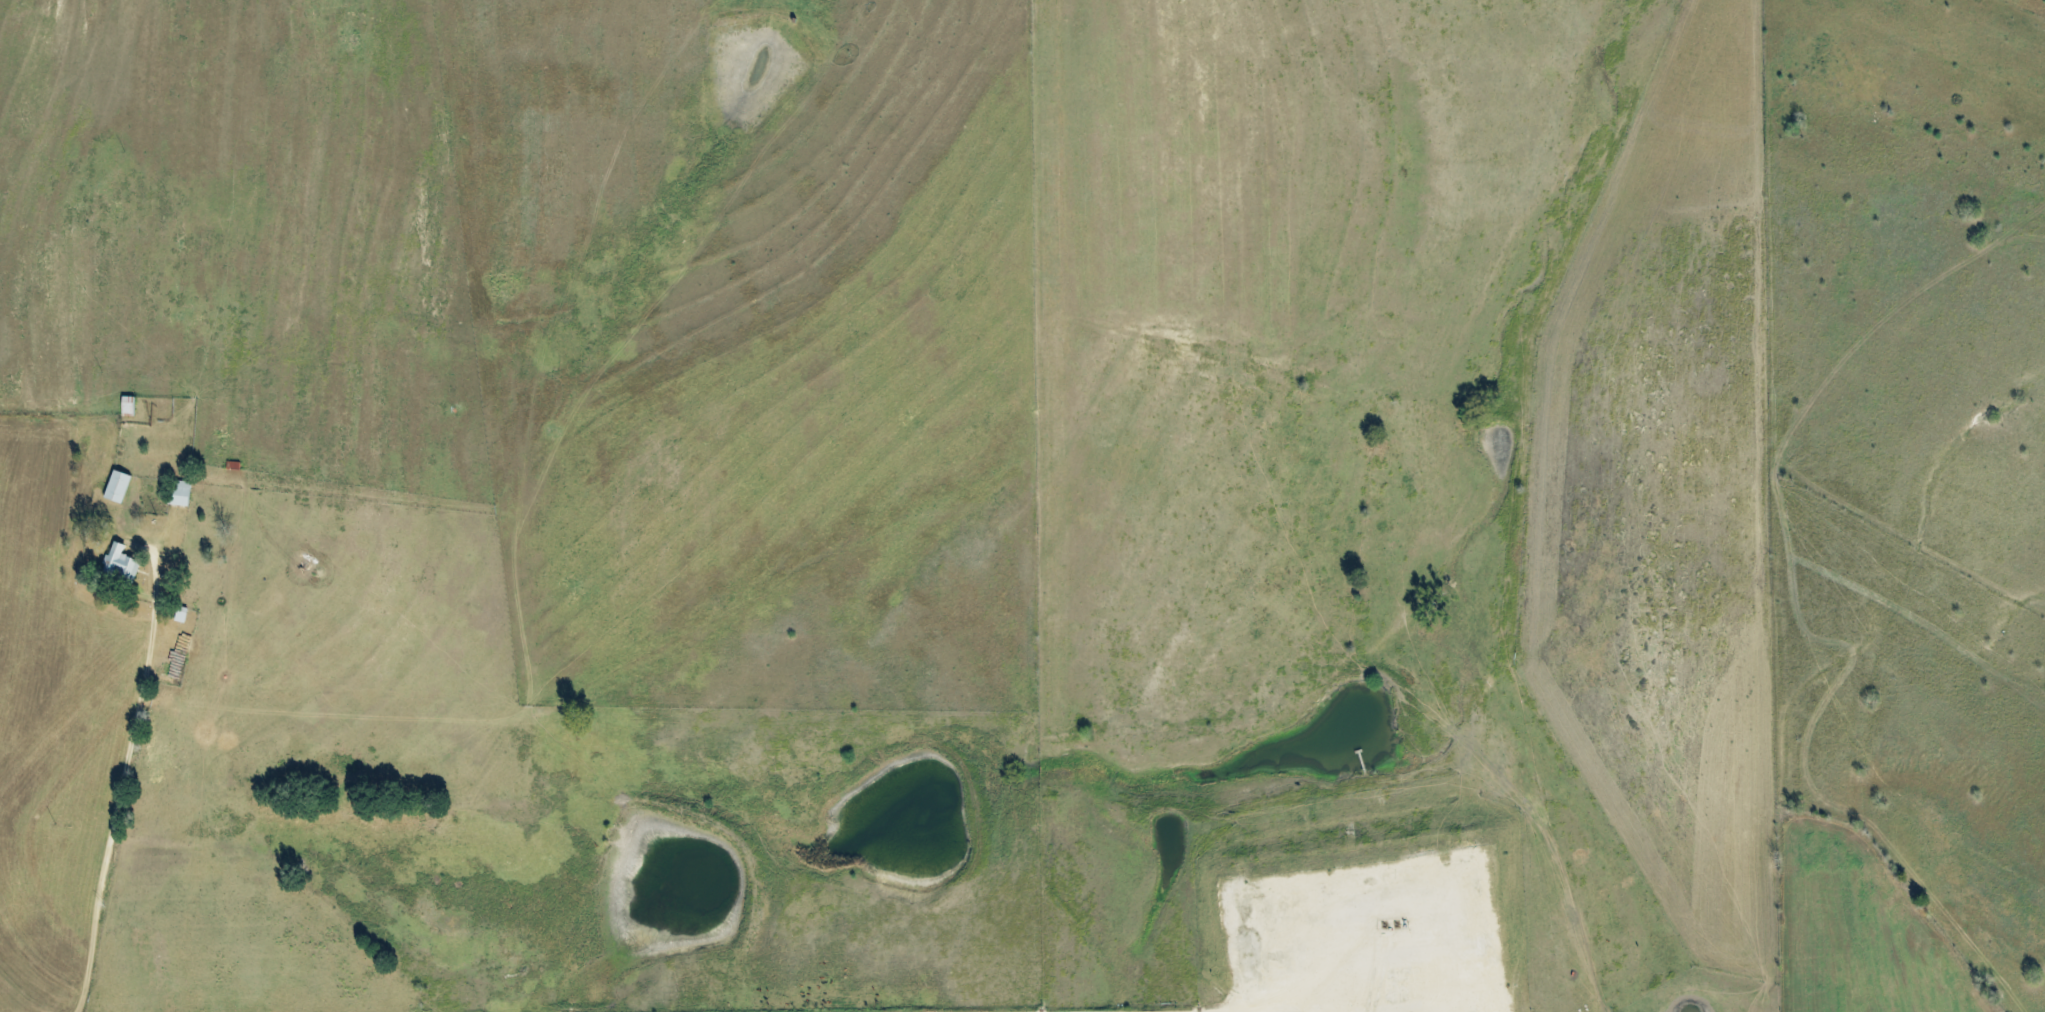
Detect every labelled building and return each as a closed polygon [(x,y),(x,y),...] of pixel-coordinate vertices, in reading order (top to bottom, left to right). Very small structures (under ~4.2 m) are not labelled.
[(131,475),(113,469),(105,498),(122,503),(131,475)] [(191,482),(174,480),(171,504),(188,506),(191,482)] [(140,560),(122,554),(125,544),(113,541),(104,569),(135,578),(140,560)]
